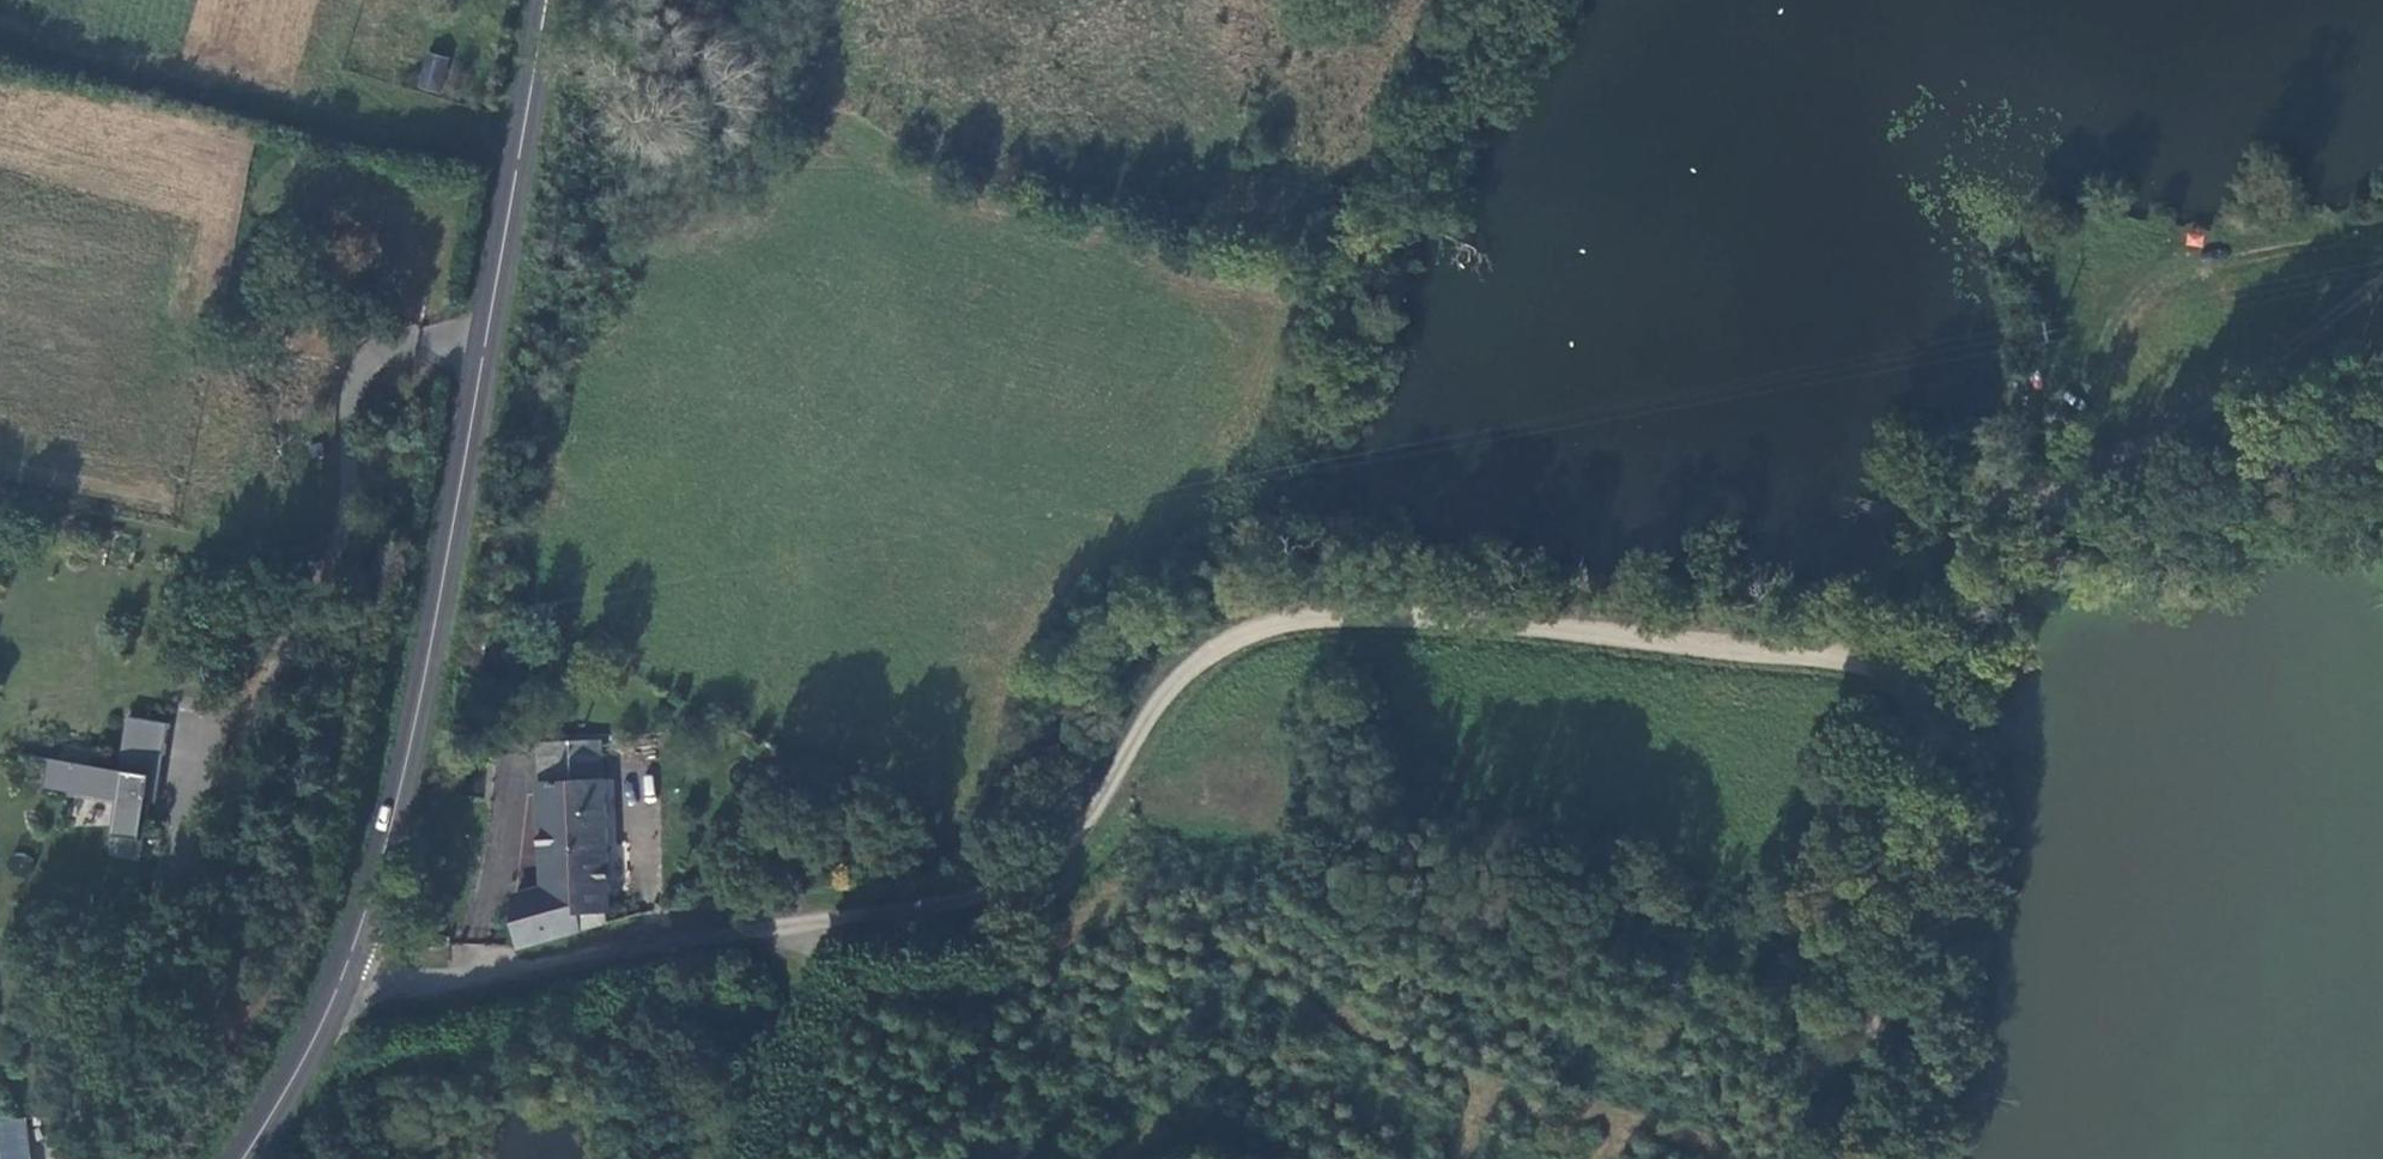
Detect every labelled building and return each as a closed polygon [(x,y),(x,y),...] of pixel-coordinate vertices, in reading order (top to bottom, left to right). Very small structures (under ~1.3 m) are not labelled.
[(424,51),(415,87),(440,93),(449,57),(424,51)] [(117,767),(44,759),(41,791),(111,799),(107,832),(147,836),(161,721),(123,716),(117,767)] [(516,895),(518,958),(580,937),(580,917),(611,914),(603,783),(541,786),(546,891),(516,895)] [(135,859),(138,838),(108,834),(106,856),(135,859)] [(580,917),(580,937),(611,926),(611,914),(580,917)]
